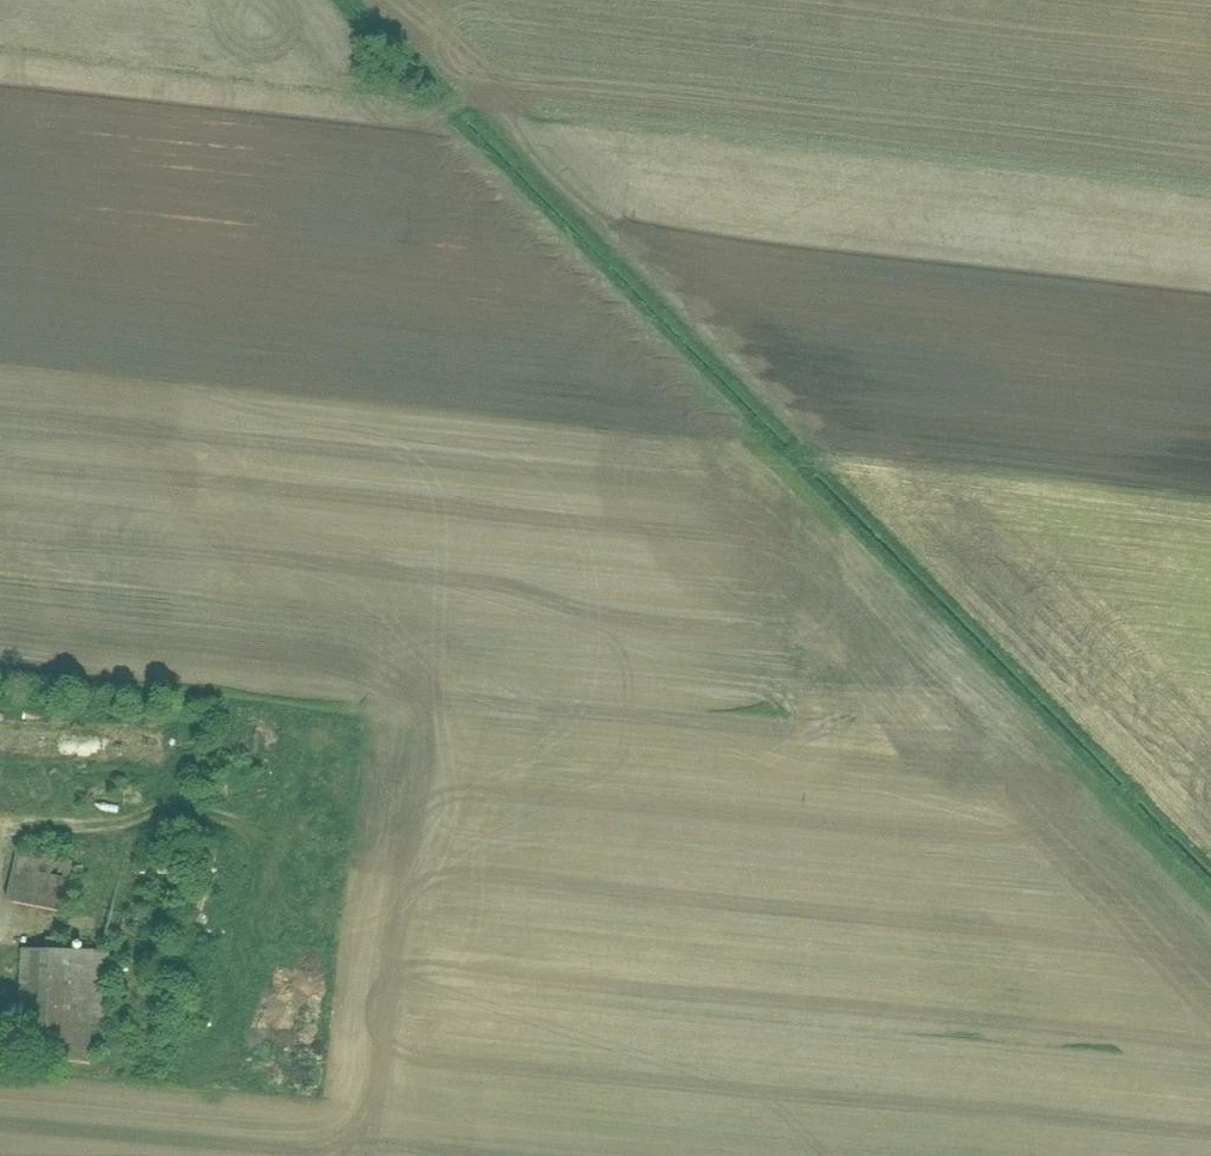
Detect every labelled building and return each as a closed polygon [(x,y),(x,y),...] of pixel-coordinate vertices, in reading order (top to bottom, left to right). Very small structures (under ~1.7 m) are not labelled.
[(109,952),(19,950),(17,1023),(107,1025),(109,952)]
